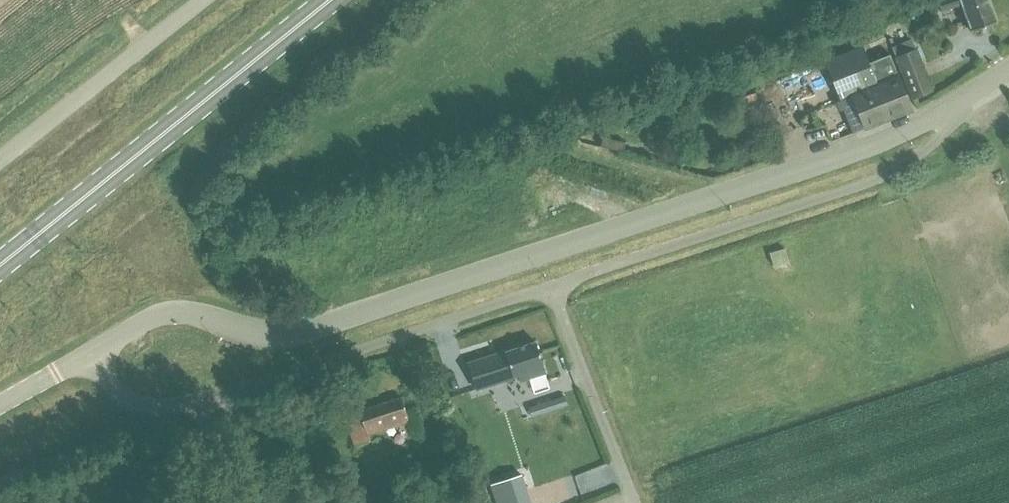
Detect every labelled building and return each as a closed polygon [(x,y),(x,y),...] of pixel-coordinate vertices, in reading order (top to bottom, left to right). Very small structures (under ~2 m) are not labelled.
[(938,4),(942,15),(962,7),(973,34),(998,24),(989,0),(948,0),(938,4)] [(932,92),(916,52),(911,41),(892,49),(896,60),(913,100),(932,92)] [(833,83),(854,132),(911,107),(888,52),(864,63),(857,47),(824,61),(833,83)] [(784,248),(770,253),(773,266),(788,261),(784,248)] [(540,343),(472,365),(475,375),(479,388),(521,374),(523,382),(550,373),(540,343)] [(564,396),(552,401),(555,409),(567,405),(564,396)] [(412,422),(403,397),(346,417),(358,449),(373,445),(371,436),(412,422)] [(496,501),(527,490),(522,475),(491,485),(496,501)]
